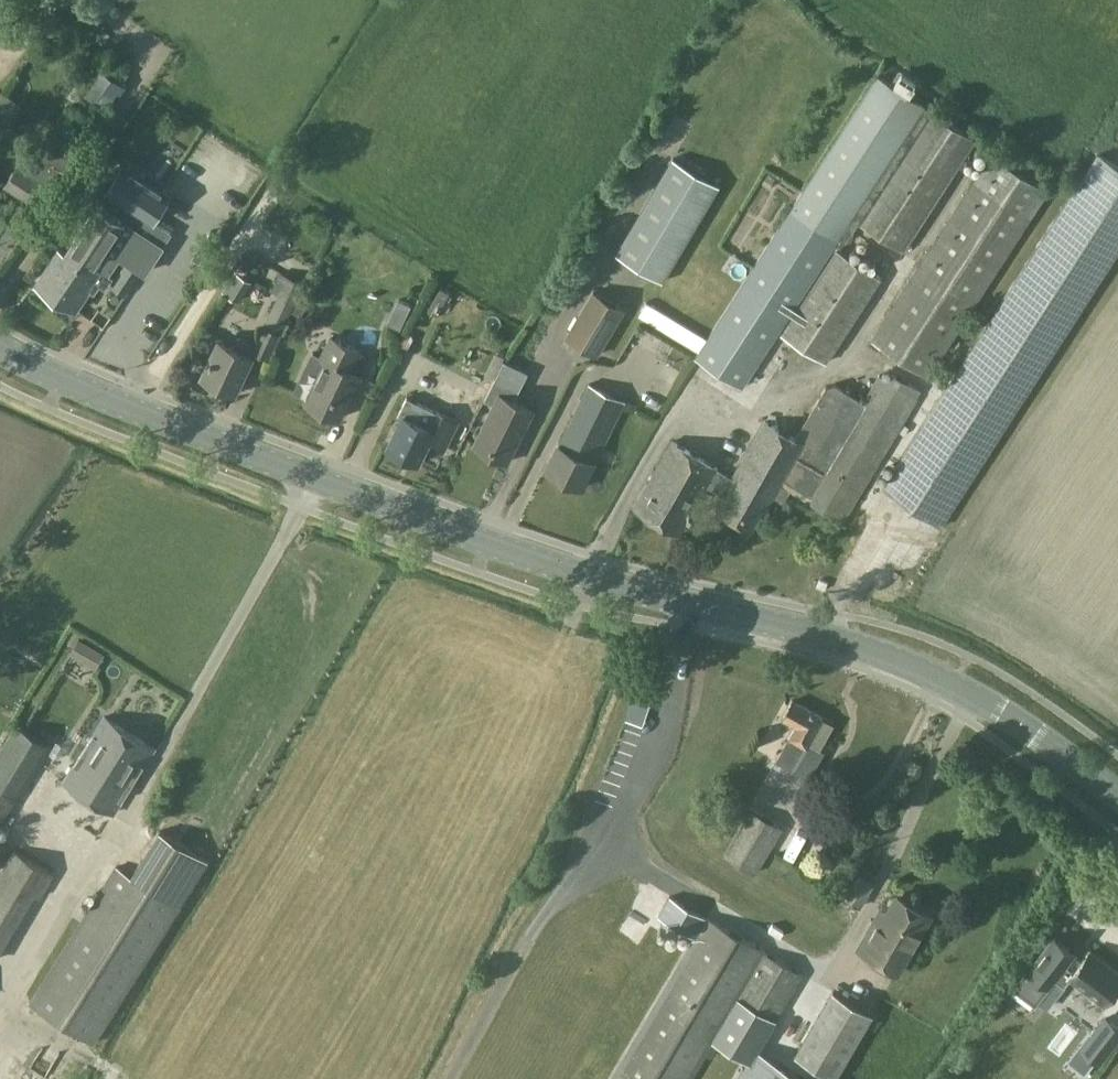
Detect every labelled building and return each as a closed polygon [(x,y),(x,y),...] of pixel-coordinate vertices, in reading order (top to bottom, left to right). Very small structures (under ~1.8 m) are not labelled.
[(1,136),(4,131),(7,127),(22,103),(1,90),(0,89),(0,137),(1,136)] [(793,178),(701,365),(710,370),(719,353),(735,361),(810,210),(828,219),(842,192),(858,200),(903,109),(871,93),(822,192),(793,178)] [(929,385),(1036,191),(977,159),(957,148),(961,140),(936,126),(927,142),(907,131),(852,229),(903,257),(950,172),(959,177),(867,344),(857,338),(835,377),(862,391),(880,358),(929,385)] [(26,150),(5,182),(42,205),(43,206),(44,207),(60,181),(69,168),(59,162),(49,156),(45,162),(27,150),(26,149),(26,150)] [(717,185),(672,158),(616,252),(662,279),(717,185)] [(127,263),(140,272),(141,272),(145,275),(165,245),(164,245),(171,233),(152,220),(170,193),(123,162),(105,190),(111,194),(103,206),(96,202),(64,252),(93,270),(100,259),(102,261),(113,268),(120,259),(127,263)] [(748,259),(789,194),(772,184),(732,249),(748,259)] [(199,248),(192,258),(199,262),(212,244),(204,239),(199,248)] [(110,273),(113,268),(102,261),(100,259),(93,270),(64,252),(58,247),(35,282),(77,309),(90,288),(95,291),(100,283),(106,287),(113,275),(110,273)] [(819,370),(876,284),(830,253),(772,339),(819,370)] [(252,282),(245,278),(256,260),(247,254),(236,273),(234,272),(227,285),(237,291),(245,295),(252,282)] [(140,272),(127,263),(111,288),(124,297),(140,272)] [(1009,271),(939,402),(956,411),(929,461),(903,448),(875,499),(944,536),(1068,303),(1009,271)] [(258,345),(254,352),(268,358),(279,332),(294,299),(279,292),(277,297),(255,343),(258,345)] [(624,311),(595,293),(567,338),(596,356),(624,311)] [(297,301),(291,314),(300,318),(307,305),(297,301)] [(647,302),(639,314),(660,326),(667,314),(647,302)] [(308,360),(293,391),(306,397),(304,402),(304,403),(337,419),(341,421),(344,415),(361,379),(362,377),(363,376),(363,374),(362,374),(370,356),(363,352),(364,351),(358,348),(343,341),(330,335),(320,355),(312,351),(312,352),(308,360)] [(219,340),(201,375),(234,390),(242,372),(251,355),(242,351),(247,340),(239,336),(234,347),(219,340)] [(452,369),(439,396),(469,411),(481,385),(452,369)] [(507,462),(533,410),(515,401),(524,383),(499,371),(483,402),(492,406),(473,444),(507,462)] [(882,433),(886,426),(892,430),(914,395),(893,381),(867,423),(882,433)] [(582,488),(625,401),(587,383),(545,470),(582,488)] [(444,448),(457,421),(435,411),(428,426),(402,415),(387,449),(419,463),(429,441),(444,448)] [(642,493),(633,508),(645,515),(677,534),(681,536),(709,487),(719,493),(723,496),(715,509),(727,516),(736,521),(754,531),(755,529),(807,445),(764,421),(732,477),(719,469),(719,468),(672,441),(660,462),(658,465),(645,488),(642,493)] [(820,580),(817,587),(825,590),(828,583),(820,580)] [(80,637),(70,652),(71,653),(86,661),(94,646),(80,637)] [(640,686),(634,703),(646,707),(652,691),(640,686)] [(138,720),(150,707),(139,697),(127,709),(138,720)] [(809,779),(825,750),(820,748),(833,725),(822,719),(823,718),(793,700),(783,719),(794,727),(788,737),(776,759),(809,779)] [(70,772),(44,814),(95,845),(123,799),(141,771),(155,749),(156,747),(153,746),(105,716),(70,772)] [(50,746),(16,725),(0,752),(0,820),(15,795),(19,798),(50,746)] [(756,874),(783,828),(750,809),(723,855),(756,874)] [(30,1003),(95,1044),(209,861),(160,830),(132,875),(116,865),(115,866),(82,919),(30,1003)] [(52,875),(13,852),(0,874),(0,952),(35,892),(40,895),(52,875)] [(1079,940),(1101,907),(1067,885),(1046,917),(1079,940)] [(857,946),(855,949),(900,974),(906,963),(935,914),(935,913),(924,907),(896,891),(887,907),(885,910),(880,907),(857,946)] [(613,1078),(691,1078),(738,999),(773,1020),(800,977),(667,899),(664,903),(660,910),(656,917),(695,940),(613,1078)] [(1054,937),(1015,987),(1036,1003),(1055,978),(1065,986),(1071,978),(1105,1004),(1117,987),(1117,972),(1090,950),(1075,970),(1066,964),(1075,953),(1054,937)] [(856,973),(855,984),(875,986),(877,975),(856,973)] [(837,1078),(874,1016),(833,991),(796,1053),(837,1078)] [(1094,1038),(1110,1050),(1117,1040),(1117,1028),(1108,1021),(1094,1038)] [(38,1050),(28,1069),(42,1076),(52,1057),(38,1050)] [(746,1078),(788,1078),(757,1061),(746,1078)]
